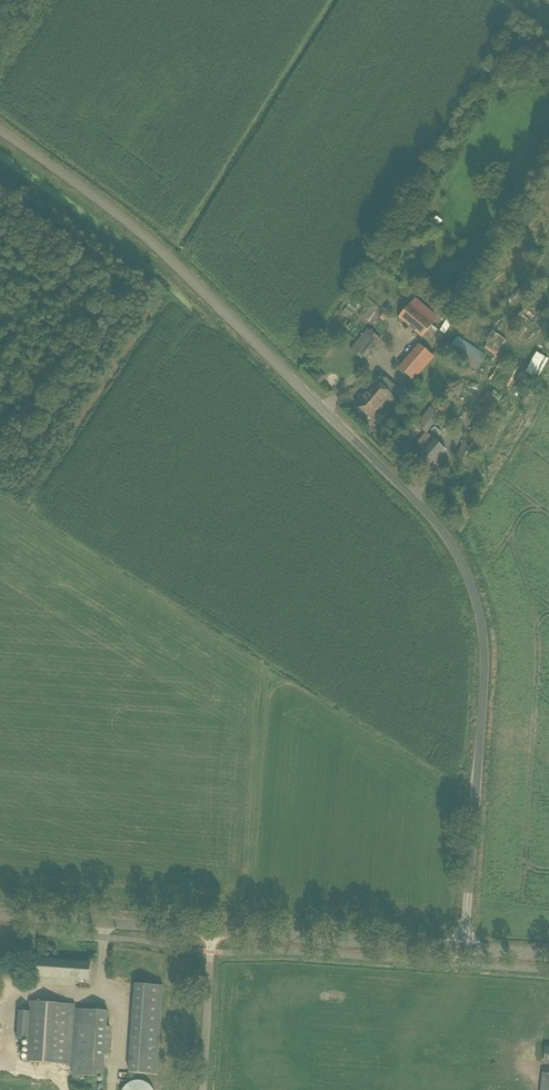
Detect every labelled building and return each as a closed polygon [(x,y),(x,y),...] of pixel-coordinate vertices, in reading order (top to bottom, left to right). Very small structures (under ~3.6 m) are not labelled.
[(415,298),(398,318),(422,337),(432,326),(438,318),(415,298)] [(368,329),(357,342),(367,350),(373,343),(377,346),(382,340),(368,329)] [(458,336),(448,351),(476,371),(487,355),(458,336)] [(419,344),(407,360),(421,371),(433,356),(419,344)] [(539,378),(548,358),(535,352),(525,372),(539,378)] [(319,376),(314,381),(319,386),(324,381),(319,376)] [(392,395),(376,382),(356,405),(371,418),(392,395)] [(443,392),(453,400),(460,390),(450,382),(443,392)] [(481,404),(492,411),(500,402),(498,400),(500,396),(493,391),(490,395),(488,393),(481,404)] [(439,396),(418,423),(429,431),(441,415),(449,405),(439,396)] [(488,412),(458,455),(471,464),(501,422),(488,412)] [(447,451),(428,432),(417,444),(424,451),(417,458),(429,470),(447,451)] [(37,984),(50,985),(76,986),(76,979),(90,980),(90,973),(91,962),(38,958),(37,969),(37,977),(37,984)] [(128,1071),(158,1073),(162,983),(132,982),(128,1071)] [(29,1011),(18,1011),(17,1039),(29,1040),(27,1061),(72,1065),(72,1073),(105,1074),(108,1011),(75,1009),(76,1004),(29,1001),(29,1011)] [(133,1081),(128,1084),(124,1088),(123,1089),(154,1089),(152,1087),(148,1083),(143,1081),(138,1080),(133,1081)]
